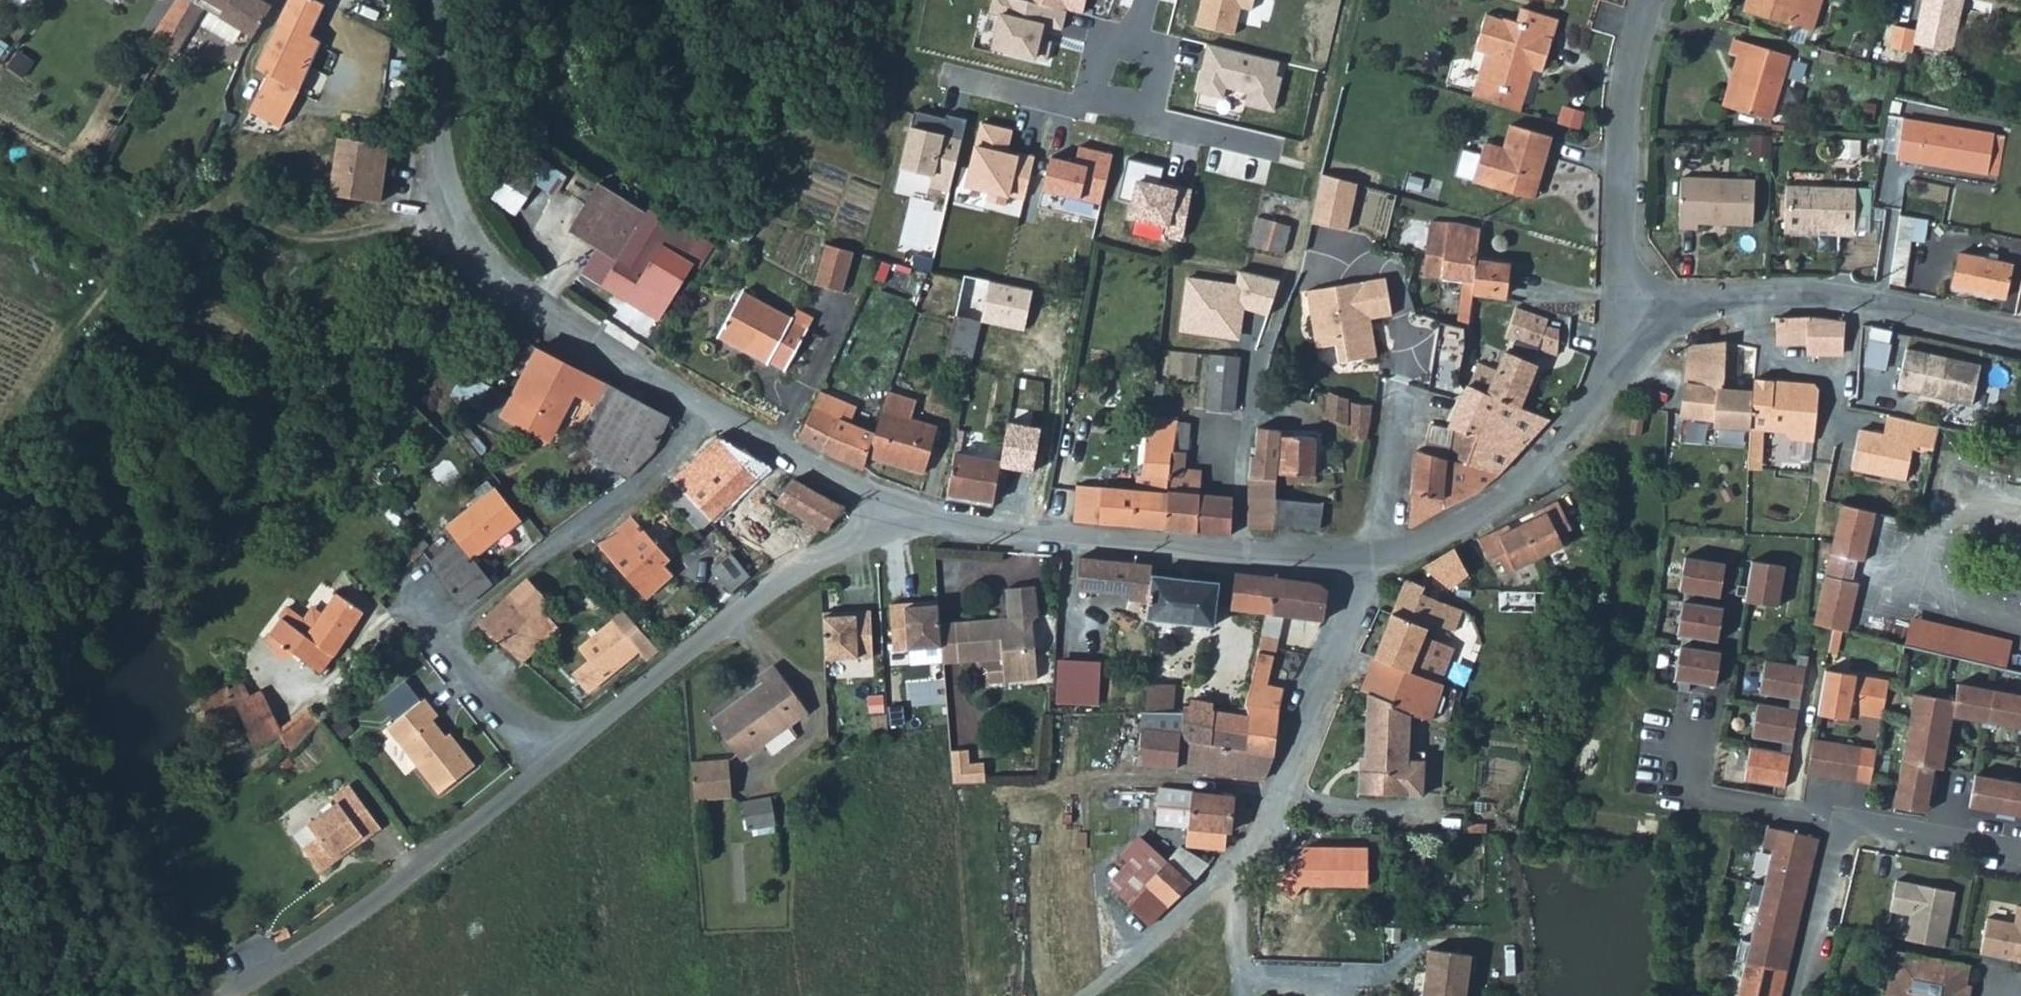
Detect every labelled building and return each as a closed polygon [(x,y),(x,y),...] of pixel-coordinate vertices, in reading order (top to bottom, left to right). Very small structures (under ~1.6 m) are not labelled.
[(254,36),(274,3),(270,0),(196,0),(254,36)] [(271,71),(252,108),(283,125),(318,61),(322,63),(331,46),(312,35),(328,2),(324,0),(289,0),(257,63),(271,71)] [(987,13),(995,15),(987,46),(1046,60),(1051,41),(1043,39),(1046,25),(1061,29),(1066,8),(1033,0),(990,0),(987,13)] [(1066,8),(1084,12),(1086,0),(1033,0),(1066,8)] [(1195,24),(1234,33),(1240,9),(1251,11),(1254,0),(1201,0),(1195,24)] [(1812,25),(1820,0),(1747,0),(1745,5),(1812,25)] [(1962,0),(1920,0),(1915,23),(1894,19),(1889,40),(1912,45),(1914,37),(1953,45),(1962,0)] [(1541,71),(1557,16),(1520,6),(1515,21),(1501,17),(1500,20),(1483,15),(1472,50),(1483,54),(1490,56),(1477,99),(1518,111),(1531,68),(1541,71)] [(176,25),(170,35),(178,40),(184,30),(178,26),(176,25)] [(178,40),(191,48),(197,38),(184,30),(178,40)] [(1731,104),(1771,116),(1790,50),(1736,34),(1733,49),(1745,53),(1731,104)] [(1280,59),(1207,43),(1196,91),(1222,97),(1224,87),(1247,92),(1245,104),(1273,111),(1281,76),(1276,75),(1280,59)] [(1490,56),(1483,54),(1470,97),(1477,99),(1490,56)] [(944,118),(912,110),(899,166),(932,174),(929,187),(949,191),(966,119),(945,114),(944,118)] [(1958,151),(1971,154),(1976,126),(1905,114),(1900,140),(1958,151)] [(1015,128),(980,120),(965,182),(991,188),(988,199),(1004,202),(1006,193),(1027,198),(1037,153),(1010,147),(1015,128)] [(1534,196),(1552,135),(1510,123),(1504,145),(1485,140),(1474,178),(1534,196)] [(1990,157),(1994,129),(1976,126),(1971,154),(1990,157)] [(339,136),(330,194),(383,203),(392,145),(339,136)] [(1898,154),(1955,163),(1958,151),(1900,140),(1898,154)] [(1050,154),(1041,189),(1100,203),(1113,153),(1079,145),(1075,160),(1050,154)] [(1971,154),(1958,151),(1955,163),(1987,169),(1990,157),(1971,154)] [(546,192),(549,194),(560,170),(535,158),(524,182),(505,174),(492,202),(533,221),(546,192)] [(1700,221),(1756,222),(1757,178),(1682,176),(1681,226),(1700,228),(1700,221)] [(1840,231),(1857,232),(1858,183),(1788,182),(1787,225),(1840,227),(1840,231)] [(1310,222),(1345,227),(1351,190),(1319,184),(1310,222)] [(591,200),(658,242),(661,238),(686,252),(699,232),(668,214),(646,204),(645,207),(613,187),(608,195),(591,200)] [(627,294),(658,242),(591,200),(580,204),(569,227),(616,255),(602,279),(627,294)] [(1914,212),(1900,210),(1890,275),(1904,277),(1914,212)] [(1250,242),(1284,249),(1290,221),(1257,213),(1250,242)] [(1492,294),(1501,260),(1474,256),(1480,222),(1449,217),(1446,238),(1440,275),(1441,275),(1453,276),(1452,285),(1492,294)] [(1440,275),(1446,238),(1428,236),(1423,273),(1440,275)] [(850,250),(825,243),(814,273),(842,282),(850,250)] [(1951,280),(2005,292),(2013,258),(1959,245),(1951,280)] [(1333,331),(1335,339),(1338,356),(1375,349),(1371,327),(1361,319),(1360,313),(1390,308),(1384,272),(1306,286),(1314,326),(1327,325),(1333,331)] [(840,287),(842,282),(814,273),(812,279),(840,287)] [(1453,276),(1441,275),(1436,321),(1447,324),(1452,285),(1453,276)] [(784,363),(806,325),(788,314),(789,312),(741,285),(716,328),(766,356),(767,354),(784,363)] [(1548,313),(1516,301),(1514,301),(1505,333),(1554,349),(1560,323),(1547,320),(1548,313)] [(942,354),(970,361),(978,314),(951,309),(942,354)] [(1844,313),(1778,310),(1778,338),(1809,338),(1809,347),(1841,349),(1844,313)] [(1854,329),(1866,332),(1869,319),(1856,316),(1854,329)] [(1314,326),(1316,342),(1335,339),(1333,331),(1327,325),(1314,326)] [(1750,422),(1754,387),(1749,386),(1750,368),(1755,368),(1756,351),(1743,350),(1744,339),(1724,337),(1692,341),(1681,409),(1718,410),(1717,418),(1750,422)] [(493,374),(473,409),(509,430),(537,403),(548,409),(575,360),(540,341),(514,387),(493,374)] [(1982,361),(1907,343),(1898,383),(1972,402),(1982,361)] [(1487,389),(1521,403),(1537,359),(1504,346),(1497,366),(1487,389)] [(1238,373),(1239,353),(1211,350),(1209,369),(1238,373)] [(575,360),(548,409),(590,434),(586,443),(634,485),(670,414),(575,360)] [(1497,366),(1480,360),(1471,383),(1487,389),(1497,366)] [(1238,373),(1209,369),(1206,404),(1235,406),(1238,373)] [(1793,431),(1816,433),(1816,431),(1820,380),(1815,375),(1755,371),(1754,387),(1750,422),(1748,449),(1762,450),(1765,422),(1789,423),(1793,431)] [(452,392),(471,404),(482,386),(464,374),(452,392)] [(1471,383),(1447,420),(1453,422),(1482,429),(1488,418),(1508,427),(1529,437),(1536,429),(1548,414),(1521,403),(1487,389),(1471,383)] [(924,466),(937,422),(910,415),(916,396),(885,387),(874,427),(867,452),(924,466)] [(1348,397),(1348,394),(1327,387),(1324,411),(1350,422),(1348,431),(1366,432),(1369,399),(1348,397)] [(797,433),(860,463),(874,427),(811,403),(797,433)] [(1171,445),(1179,416),(1153,411),(1149,434),(1144,434),(1142,470),(1167,471),(1169,445),(1171,445)] [(1860,430),(1852,468),(1907,480),(1913,450),(1931,453),(1937,424),(1888,414),(1884,435),(1860,430)] [(1190,419),(1179,416),(1171,445),(1185,447),(1187,439),(1190,419)] [(1476,462),(1500,469),(1529,437),(1508,427),(1488,418),(1482,429),(1476,462)] [(1449,443),(1453,422),(1447,420),(1445,422),(1429,420),(1425,439),(1449,443)] [(1476,462),(1482,429),(1453,422),(1449,443),(1447,453),(1476,462)] [(1253,452),(1277,452),(1277,431),(1277,425),(1254,424),(1253,452)] [(715,430),(670,475),(712,516),(773,462),(715,430)] [(1277,469),(1313,471),(1314,431),(1277,431),(1277,452),(1253,452),(1246,451),(1245,472),(1276,473),(1277,469)] [(1423,447),(1414,445),(1411,490),(1445,492),(1447,453),(1449,443),(1425,439),(1423,447)] [(1167,471),(1166,486),(1170,486),(1167,524),(1196,527),(1200,489),(1202,466),(1184,464),(1185,447),(1171,445),(1169,445),(1167,471)] [(1002,455),(957,446),(949,486),(993,496),(1001,463),(1002,455)] [(1500,469),(1476,462),(1447,453),(1445,492),(1445,502),(1472,491),(1500,469)] [(1022,501),(1028,467),(1001,463),(993,496),(1022,501)] [(1215,468),(1213,490),(1200,489),(1196,527),(1229,530),(1234,470),(1215,468)] [(1166,486),(1167,471),(1142,470),(1137,470),(1136,483),(1166,486)] [(1074,516),(1133,522),(1136,483),(1119,482),(1119,472),(1105,471),(1104,484),(1077,482),(1074,516)] [(1276,494),(1276,473),(1245,472),(1246,523),(1275,524),(1275,520),(1276,494)] [(795,473),(775,497),(827,526),(844,500),(795,473)] [(428,557),(463,601),(491,578),(472,555),(520,517),(485,475),(473,485),(480,494),(446,521),(457,535),(428,557)] [(1167,524),(1170,486),(1166,486),(1136,483),(1133,522),(1167,524)] [(1445,502),(1445,492),(1411,490),(1408,526),(1445,502)] [(1275,520),(1318,524),(1322,498),(1276,494),(1275,520)] [(1508,570),(1570,538),(1565,527),(1573,524),(1559,496),(1545,503),(1547,508),(1501,532),(1499,527),(1480,537),(1492,561),(1502,557),(1508,570)] [(1832,527),(1866,535),(1873,505),(1839,497),(1832,527)] [(645,530),(648,527),(634,511),(598,542),(649,599),(678,575),(662,557),(666,554),(645,530)] [(1855,553),(1861,554),(1866,535),(1832,527),(1826,556),(1853,562),(1855,553)] [(1454,582),(1474,567),(1459,543),(1431,560),(1454,582)] [(731,588),(752,572),(731,547),(711,564),(731,588)] [(1153,570),(1155,559),(1057,549),(1055,601),(1075,601),(1077,586),(1150,593),(1148,614),(1213,620),(1217,577),(1153,570)] [(1812,617),(1845,625),(1856,577),(1851,576),(1853,562),(1826,556),(1812,617)] [(1725,563),(1685,557),(1679,590),(1685,591),(1695,593),(1720,596),(1725,563)] [(1785,566),(1752,561),(1748,586),(1746,596),(1746,601),(1778,606),(1785,566)] [(1236,568),(1233,607),(1265,612),(1276,573),(1236,568)] [(1260,636),(1275,639),(1281,614),(1322,618),(1326,587),(1323,579),(1276,573),(1265,612),(1260,636)] [(1372,651),(1438,677),(1463,607),(1417,588),(1419,582),(1401,574),(1372,651)] [(513,626),(531,646),(556,625),(538,605),(546,598),(524,575),(509,588),(530,610),(513,626)] [(956,616),(960,655),(978,654),(979,667),(986,673),(1003,671),(1004,675),(1038,672),(1033,611),(1038,610),(1036,580),(1006,582),(1009,616),(999,617),(999,613),(956,616)] [(1746,596),(1748,586),(1738,584),(1736,594),(1746,596)] [(519,656),(531,646),(513,626),(530,610),(509,588),(474,619),(519,656)] [(269,630),(284,642),(278,650),(286,652),(294,648),(321,667),(364,608),(336,590),(306,632),(282,614),(269,630)] [(891,594),(894,640),(943,637),(941,617),(939,590),(920,592),(921,596),(907,597),(907,593),(891,594)] [(1695,593),(1685,591),(1683,600),(1693,602),(1695,593)] [(825,603),(828,650),(877,647),(874,600),(858,601),(858,605),(845,606),(844,602),(825,603)] [(1693,602),(1683,600),(1677,634),(1682,635),(1693,637),(1718,641),(1723,607),(1693,602)] [(2010,634),(1910,612),(1905,639),(2004,662),(2010,634)] [(584,685),(638,645),(614,613),(575,642),(587,656),(572,668),(584,685)] [(956,616),(941,617),(943,637),(944,656),(960,655),(956,616)] [(1693,637),(1682,635),(1680,645),(1691,647),(1693,637)] [(1260,636),(1256,650),(1272,653),(1275,639),(1260,636)] [(1715,685),(1721,652),(1691,647),(1680,645),(1675,679),(1680,680),(1690,681),(1715,685)] [(1265,681),(1272,653),(1256,650),(1249,678),(1265,681)] [(1372,651),(1360,684),(1368,687),(1364,723),(1366,718),(1391,726),(1397,704),(1398,702),(1428,716),(1441,679),(1438,677),(1372,651)] [(1059,655),(1056,700),(1101,704),(1105,659),(1059,655)] [(1764,656),(1759,690),(1799,696),(1805,662),(1764,656)] [(765,679),(714,717),(745,759),(812,710),(777,662),(761,674),(765,679)] [(1890,674),(1826,663),(1819,706),(1851,712),(1852,703),(1884,709),(1890,674)] [(1958,675),(1955,692),(1915,685),(1899,786),(1931,791),(1936,760),(1944,761),(1952,712),(1961,713),(1963,703),(1968,704),(1967,710),(1984,712),(1983,717),(1997,719),(1999,709),(2004,710),(2003,715),(2020,718),(2019,723),(2020,723),(2020,685),(1958,675)] [(1265,681),(1249,678),(1249,681),(1244,699),(1219,705),(1220,696),(1191,693),(1190,701),(1182,701),(1180,725),(1180,734),(1273,749),(1277,703),(1282,685),(1265,681)] [(1158,706),(1172,707),(1174,681),(1147,679),(1145,705),(1158,706)] [(1690,681),(1680,680),(1679,689),(1688,691),(1690,681)] [(235,700),(249,694),(244,682),(229,688),(230,690),(235,700)] [(255,742),(279,731),(261,689),(249,694),(235,700),(239,710),(255,742)] [(235,700),(230,690),(218,696),(228,715),(239,710),(235,700)] [(425,694),(387,724),(426,774),(454,750),(462,759),(468,754),(454,736),(451,738),(433,715),(438,711),(425,694)] [(212,705),(218,719),(227,715),(218,696),(215,697),(212,705)] [(1757,701),(1751,735),(1782,739),(1792,741),(1797,707),(1757,701)] [(1407,747),(1409,710),(1397,704),(1391,726),(1366,718),(1364,723),(1361,765),(1356,765),(1355,787),(1419,791),(1422,748),(1407,747)] [(1158,706),(1145,705),(1143,720),(1141,720),(1139,759),(1177,764),(1180,734),(1180,725),(1157,723),(1158,706)] [(307,711),(296,722),(279,731),(289,751),(317,722),(307,711)] [(1262,773),(1273,749),(1180,734),(1177,764),(1262,773)] [(1813,736),(1807,767),(1824,770),(1829,738),(1813,736)] [(1845,740),(1829,738),(1824,770),(1840,772),(1845,740)] [(1845,740),(1840,772),(1856,774),(1861,742),(1845,740)] [(968,741),(949,743),(954,775),(986,774),(985,754),(969,756),(968,741)] [(1876,745),(1861,742),(1856,774),(1855,777),(1870,780),(1876,745)] [(1749,745),(1743,779),(1775,784),(1784,785),(1790,751),(1749,745)] [(438,789),(468,765),(462,759),(454,750),(426,774),(438,789)] [(468,754),(462,759),(468,765),(473,761),(468,754)] [(733,756),(694,758),(697,793),(735,789),(733,756)] [(1971,798),(1993,802),(1994,796),(1999,797),(1998,808),(2016,811),(2018,800),(2020,801),(2020,774),(1976,766),(1971,798)] [(365,837),(381,824),(350,782),(334,794),(339,801),(308,823),(319,837),(305,847),(321,869),(336,857),(334,854),(362,833),(365,837)] [(1188,822),(1186,838),(1230,847),(1226,827),(1231,828),(1251,819),(1253,793),(1160,783),(1156,818),(1188,822)] [(1931,791),(1899,786),(1897,799),(1929,804),(1931,791)] [(768,824),(764,797),(745,800),(749,827),(768,824)] [(1766,825),(1761,846),(1771,849),(1763,884),(1805,894),(1819,838),(1766,825)] [(1152,919),(1191,877),(1166,853),(1148,835),(1107,878),(1152,919)] [(1180,837),(1166,853),(1191,877),(1206,860),(1180,837)] [(1956,890),(1897,879),(1891,912),(1909,916),(1904,938),(1946,945),(1956,890)] [(1750,941),(1792,951),(1805,894),(1763,884),(1753,882),(1748,903),(1758,905),(1750,941)] [(2017,905),(2014,921),(1988,916),(1981,954),(2020,962),(2020,905),(2017,905)] [(1792,951),(1750,941),(1740,939),(1735,959),(1745,962),(1737,995),(1782,995),(1792,951)] [(1471,954),(1429,948),(1422,995),(1465,995),(1471,954)] [(1960,985),(1964,985),(1968,964),(1896,950),(1887,995),(1957,995),(1960,985)]
